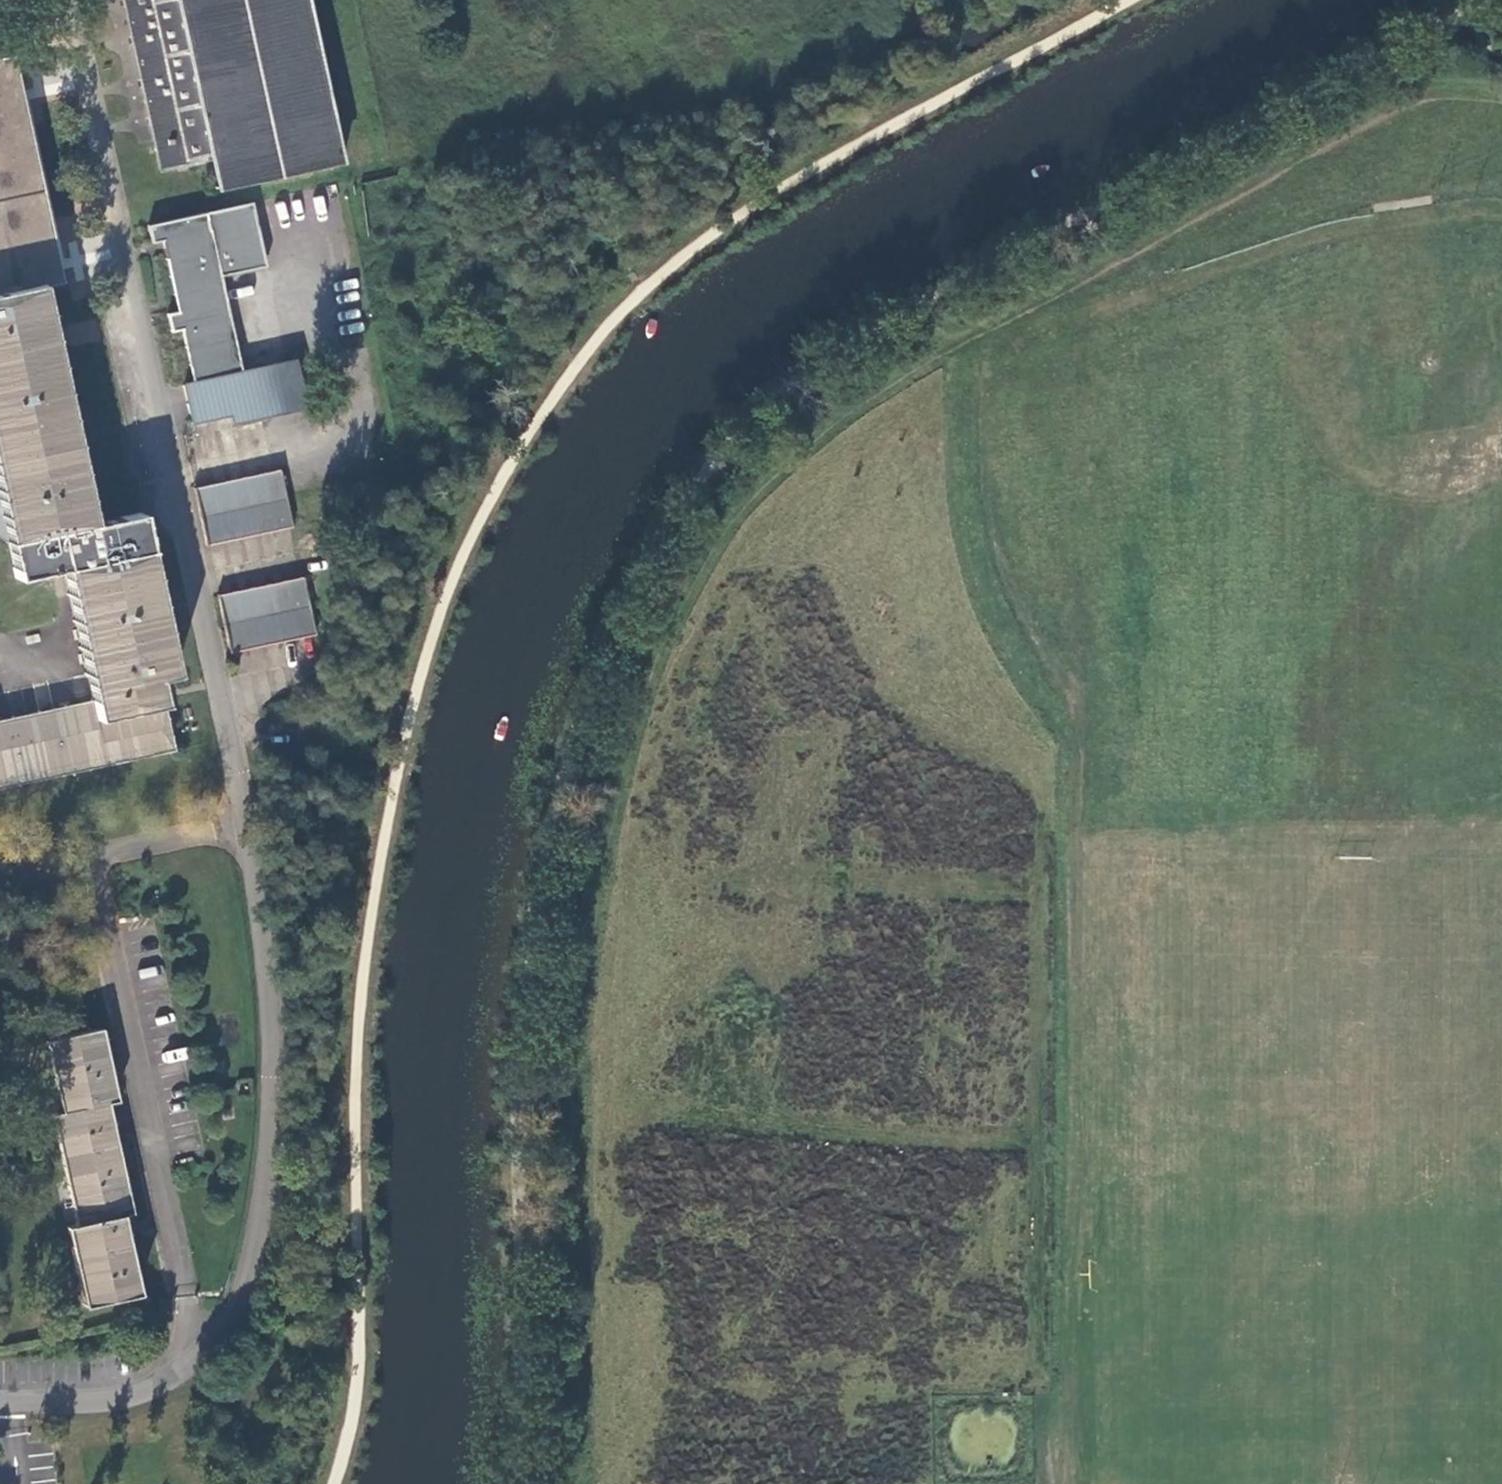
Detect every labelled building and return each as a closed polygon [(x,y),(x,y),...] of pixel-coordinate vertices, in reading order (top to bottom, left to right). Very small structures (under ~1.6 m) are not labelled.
[(124,0),(128,10),(132,38),(135,46),(142,80),(144,89),(151,115),(154,127),(163,170),(190,165),(212,160),(219,185),(337,160),(303,0),(124,0)] [(10,57),(0,59),(0,495),(19,580),(66,570),(94,700),(0,722),(0,789),(177,751),(161,680),(179,676),(142,515),(96,525),(42,285),(64,280),(10,57)] [(163,240),(178,310),(167,313),(171,331),(181,329),(192,382),(183,385),(191,423),(229,415),(231,424),(287,412),(277,365),(241,373),(208,212),(149,224),(152,242),(163,240)] [(197,487),(210,546),(294,527),(281,469),(197,487)] [(221,595),(233,654),(318,634),(305,576),(221,595)] [(68,1229),(85,1305),(138,1295),(122,1216),(131,1214),(107,1104),(117,1102),(101,1031),(48,1042),(64,1114),(55,1115),(79,1226),(68,1229)]
